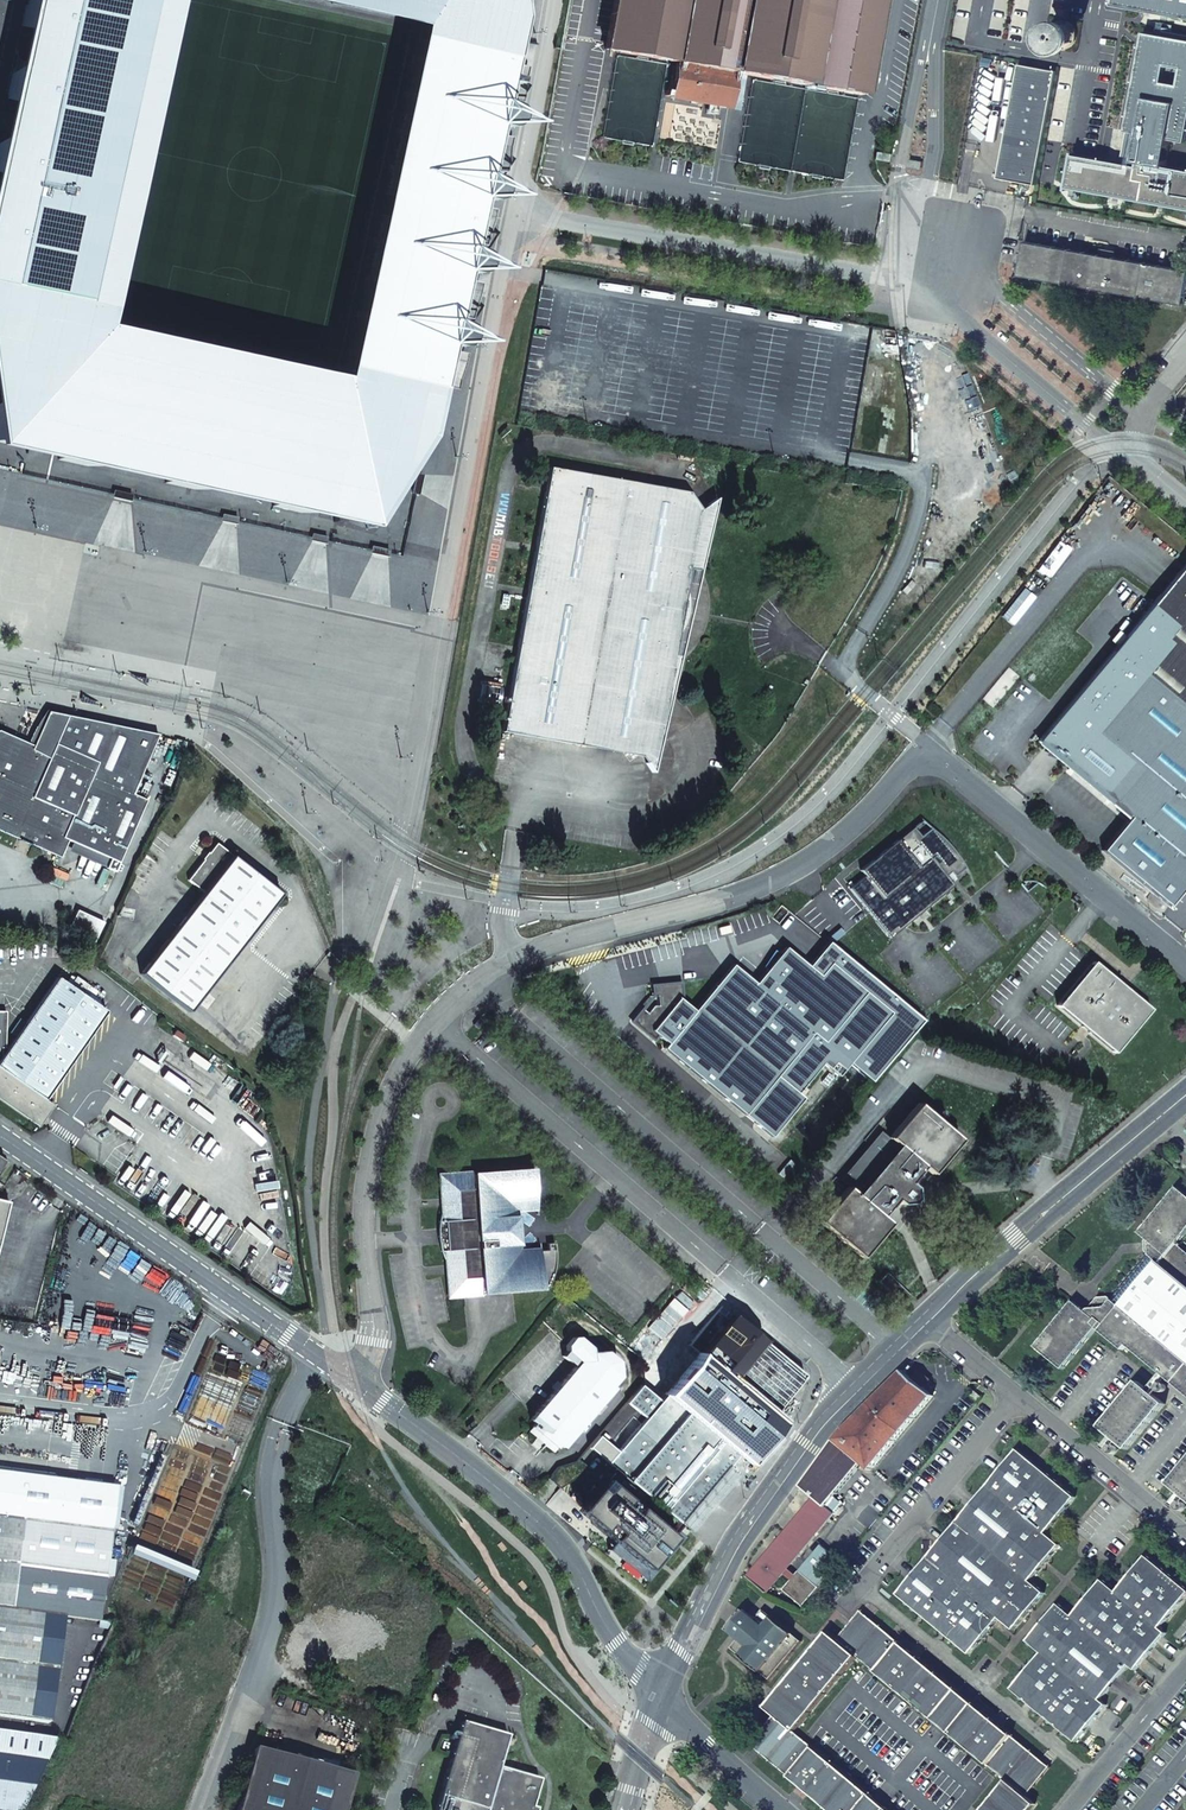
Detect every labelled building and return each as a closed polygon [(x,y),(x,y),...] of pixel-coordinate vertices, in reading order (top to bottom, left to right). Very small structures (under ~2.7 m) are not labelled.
[(24,229),(0,224),(0,245),(20,249),(18,260),(22,261),(16,290),(99,307),(166,0),(80,0),(77,14),(37,6),(37,3),(28,1),(22,27),(32,29),(32,27),(71,37),(58,87),(22,78),(22,75),(13,73),(7,99),(17,101),(17,99),(53,107),(40,157),(6,149),(6,147),(0,146),(0,172),(1,172),(1,170),(36,177),(24,229)] [(28,1),(37,3),(37,6),(77,14),(80,0),(28,0),(28,1)] [(427,23),(432,0),(322,0),(427,23)] [(427,23),(424,40),(502,57),(501,60),(503,60),(507,40),(514,42),(519,19),(516,0),(432,0),(427,23)] [(604,50),(612,52),(677,63),(672,92),(666,92),(665,97),(670,97),(670,98),(683,101),(683,105),(688,105),(688,102),(738,110),(744,75),(860,95),(878,0),(613,0),(604,50)] [(1112,5),(1185,18),(1185,0),(1113,0),(1112,5)] [(1080,32),(1078,27),(1077,25),(1075,23),(1070,20),(1067,19),(1064,18),(1059,19),(1056,20),(1052,23),(1048,27),(1047,30),(1045,35),(1046,41),(1048,46),(1050,48),(1055,51),(1060,53),(1066,53),(1071,51),(1076,48),(1078,46),(1080,41),(1081,35),(1080,32)] [(22,27),(13,73),(22,75),(22,78),(58,87),(71,37),(32,27),(32,29),(22,27)] [(1127,129),(1185,140),(1185,139),(1185,39),(1145,32),(1127,129)] [(430,385),(432,386),(438,387),(439,382),(448,384),(452,364),(453,347),(458,347),(463,346),(467,342),(469,338),(469,335),(469,332),(467,329),(465,327),(461,324),(452,322),(454,315),(464,317),(470,291),(460,289),(463,273),(470,274),(475,274),(479,273),(483,269),(485,265),(485,259),(484,258),(481,254),(479,252),(476,251),(487,201),(491,201),(495,199),(499,195),(500,193),(501,190),(500,185),(499,182),(496,179),(494,178),(484,176),(488,160),(498,162),(504,135),(493,133),(495,127),(504,128),(508,128),(511,127),(514,124),(516,122),(517,119),(517,115),(516,112),(515,109),(512,107),(510,105),(506,104),(500,103),(509,61),(503,60),(501,60),(502,57),(424,40),(421,39),(349,371),(350,371),(370,376),(416,386),(430,389),(430,385)] [(1010,118),(998,178),(1001,179),(1036,185),(1040,165),(1043,150),(1057,72),(1020,65),(1020,67),(1010,118)] [(506,78),(505,84),(514,86),(515,79),(506,78)] [(0,130),(0,146),(6,147),(6,149),(40,157),(53,107),(17,99),(17,101),(7,99),(0,130)] [(1185,209),(1185,170),(1166,166),(1171,138),(1138,132),(1133,160),(1139,162),(1139,166),(1074,155),(1068,188),(1185,209)] [(1045,166),(1048,151),(1043,150),(1040,165),(1045,166)] [(889,155),(876,153),(875,160),(888,162),(889,155)] [(24,229),(36,177),(1,170),(1,172),(0,172),(0,224),(24,229)] [(1022,274),(1185,303),(1185,269),(1028,241),(1022,274)] [(99,307),(16,290),(22,261),(18,260),(20,249),(0,245),(0,302),(84,324),(83,328),(96,328),(99,307)] [(17,446),(18,438),(42,443),(46,424),(324,485),(328,468),(330,468),(343,406),(347,385),(100,335),(96,328),(83,328),(84,324),(0,302),(0,442),(17,446)] [(370,376),(350,371),(347,385),(343,406),(363,410),(370,376)] [(416,386),(370,376),(363,410),(343,406),(330,468),(328,468),(324,485),(378,497),(408,439),(416,386)] [(324,485),(318,516),(372,524),(427,438),(438,387),(432,386),(430,385),(430,389),(416,386),(408,439),(378,497),(324,485)] [(0,442),(0,447),(318,516),(324,485),(46,424),(42,443),(31,441),(18,438),(17,446),(0,442)] [(549,467),(502,732),(580,745),(582,731),(628,739),(640,756),(641,756),(658,743),(677,643),(674,640),(682,627),(686,619),(687,614),(687,606),(687,603),(684,588),(687,583),(700,509),(688,493),(549,467)] [(114,490),(112,497),(131,501),(133,494),(114,490)] [(222,514),(220,521),(236,524),(238,517),(222,514)] [(311,533),(309,541),(325,544),(327,537),(311,533)] [(387,549),(371,546),(369,553),(385,556),(387,549)] [(1041,744),(1133,819),(1108,849),(1172,904),(1185,888),(1185,570),(1041,744)] [(130,675),(146,684),(147,678),(130,675)] [(82,695),(81,701),(97,704),(82,695)] [(58,852),(64,838),(72,842),(109,858),(106,867),(114,871),(146,799),(132,793),(158,734),(48,712),(31,750),(0,736),(0,827),(19,835),(23,833),(32,837),(34,841),(58,852)] [(628,739),(582,731),(580,745),(640,756),(628,739)] [(174,744),(185,746),(187,740),(176,738),(174,744)] [(906,925),(955,886),(951,881),(966,868),(959,857),(951,846),(942,836),(932,828),(921,837),(914,828),(899,840),(871,862),(870,861),(862,868),(863,868),(861,870),(865,875),(850,888),(886,933),(902,920),(906,925)] [(109,858),(72,842),(68,851),(106,867),(109,858)] [(203,892),(140,974),(189,1012),(281,894),(216,843),(188,880),(203,892)] [(1140,903),(1148,909),(1151,905),(1144,899),(1140,903)] [(890,938),(906,925),(902,920),(886,933),(890,938)] [(840,1075),(891,1012),(832,964),(820,975),(785,947),(755,983),(733,964),(694,1010),(679,998),(678,986),(667,987),(666,984),(653,986),(654,997),(658,997),(658,1005),(654,1005),(643,1009),(646,1018),(632,1022),(654,1040),(658,1036),(668,1044),(664,1048),(772,1137),(803,1095),(798,1090),(823,1062),(840,1075)] [(1147,1011),(1092,965),(1057,1005),(1112,1052),(1147,1011)] [(106,1011),(82,994),(88,985),(76,976),(69,986),(57,977),(1,1057),(4,1047),(7,1047),(7,1010),(0,1010),(0,1095),(39,1122),(52,1104),(45,1099),(106,1011)] [(909,1183),(923,1166),(931,1173),(959,1139),(917,1104),(889,1138),(888,1138),(880,1131),(839,1180),(848,1187),(847,1188),(819,1221),(861,1257),(889,1223),(880,1216),(894,1199),(900,1204),(912,1203),(915,1199),(914,1187),(909,1183)] [(443,1220),(446,1250),(449,1295),(545,1288),(550,1278),(553,1271),(555,1265),(555,1255),(554,1243),(547,1244),(548,1251),(539,1251),(513,1253),(514,1246),(520,1245),(516,1241),(515,1223),(518,1215),(512,1216),(510,1210),(537,1208),(534,1170),(441,1176),(443,1220)] [(1185,1394),(1185,1251),(1177,1244),(1185,1234),(1185,1194),(1178,1188),(1140,1233),(1147,1239),(1145,1241),(1146,1252),(1150,1255),(1112,1300),(1109,1297),(1098,1298),(1099,1308),(1089,1309),(1086,1312),(1074,1301),(1036,1347),(1064,1370),(1097,1329),(1123,1350),(1127,1346),(1185,1394)] [(9,1202),(0,1199),(0,1235),(9,1202)] [(537,1208),(510,1210),(512,1216),(518,1215),(517,1212),(537,1211),(537,1208)] [(446,1250),(443,1220),(438,1221),(436,1227),(435,1234),(436,1240),(437,1244),(440,1251),(446,1250)] [(682,1524),(768,1422),(757,1413),(762,1408),(772,1416),(805,1376),(804,1375),(764,1341),(761,1345),(728,1319),(659,1400),(651,1411),(633,1397),(627,1403),(645,1418),(617,1451),(615,1449),(604,1460),(682,1524)] [(559,1444),(563,1448),(613,1388),(611,1386),(619,1376),(617,1361),(606,1351),(591,1353),(591,1348),(578,1337),(574,1338),(567,1345),(567,1351),(580,1361),(530,1420),(535,1424),(532,1427),(556,1448),(559,1444)] [(863,1464),(871,1470),(933,1396),(924,1388),(913,1379),(904,1371),(840,1434),(836,1440),(863,1464)] [(913,1379),(924,1388),(930,1382),(919,1372),(913,1379)] [(1114,1439),(1128,1450),(1166,1404),(1139,1382),(1100,1427),(1114,1439)] [(659,1400),(642,1386),(633,1397),(651,1411),(659,1400)] [(971,1396),(978,1401),(981,1397),(975,1391),(971,1396)] [(617,1451),(645,1418),(627,1403),(590,1448),(604,1460),(615,1449),(617,1451)] [(768,1422),(682,1524),(689,1530),(775,1427),(768,1422)] [(752,1580),(766,1593),(842,1504),(834,1498),(863,1464),(836,1440),(802,1487),(815,1498),(748,1577),(752,1580)] [(1046,1563),(1060,1545),(1046,1533),(1061,1515),(1076,1497),(1018,1449),(957,1522),(960,1524),(958,1526),(953,1527),(933,1552),(932,1557),(931,1559),(929,1557),(898,1594),(970,1654),(986,1635),(1000,1618),(1006,1623),(1014,1630),(1029,1611),(1045,1593),(1031,1581),(1046,1563)] [(682,1524),(586,1451),(577,1464),(557,1471),(547,1480),(561,1489),(556,1497),(646,1568),(682,1524)] [(1185,1498),(1185,1464),(1169,1484),(1182,1495),(1185,1498)] [(0,1474),(0,1609),(63,1617),(87,1620),(99,1622),(115,1489),(0,1474)] [(749,1489),(756,1480),(752,1477),(745,1487),(747,1488),(749,1489)] [(783,1590),(802,1606),(840,1561),(821,1545),(783,1590)] [(1012,1689),(1076,1742),(1107,1705),(1101,1700),(1130,1665),(1136,1670),(1167,1633),(1161,1628),(1185,1597),(1185,1589),(1146,1556),(1131,1574),(1117,1592),(1102,1580),(1088,1598),(1073,1616),(1058,1604),(1043,1622),(1027,1641),(1041,1653),(1028,1670),(1012,1689)] [(50,1723),(61,1636),(63,1617),(0,1609),(0,1717),(50,1723)] [(741,1637),(732,1648),(770,1680),(802,1641),(764,1609),(756,1618),(741,1637)] [(745,1610),(730,1628),(741,1637),(756,1618),(745,1610)] [(862,1610),(837,1640),(847,1647),(871,1618),(862,1610)] [(63,1617),(61,1636),(85,1639),(87,1620),(63,1617)] [(828,1632),(766,1707),(775,1715),(785,1723),(760,1752),(789,1776),(814,1747),(795,1732),(858,1656),(876,1672),(900,1642),(871,1618),(847,1647),(837,1640),(828,1632)] [(900,1642),(876,1672),(933,1719),(957,1690),(900,1642)] [(957,1690),(933,1719),(943,1727),(950,1733),(974,1703),(967,1698),(957,1690)] [(974,1703),(950,1733),(1007,1780),(982,1809),(1031,1809),(1036,1804),(1027,1796),(1017,1789),(1042,1760),(974,1703)] [(775,1715),(751,1744),(760,1752),(785,1723),(775,1715)] [(435,1809),(535,1809),(535,1808),(531,1807),(538,1780),(499,1768),(508,1736),(461,1722),(435,1809)] [(47,1762),(46,1738),(0,1732),(0,1809),(25,1809),(47,1762)] [(789,1776),(830,1809),(858,1809),(871,1794),(814,1747),(789,1776)] [(352,1776),(253,1750),(237,1809),(343,1809),(352,1776)] [(1042,1760),(1017,1789),(1027,1796),(1051,1767),(1042,1760)] [(858,1809),(886,1809),(887,1808),(879,1801),(871,1794),(858,1809)]
